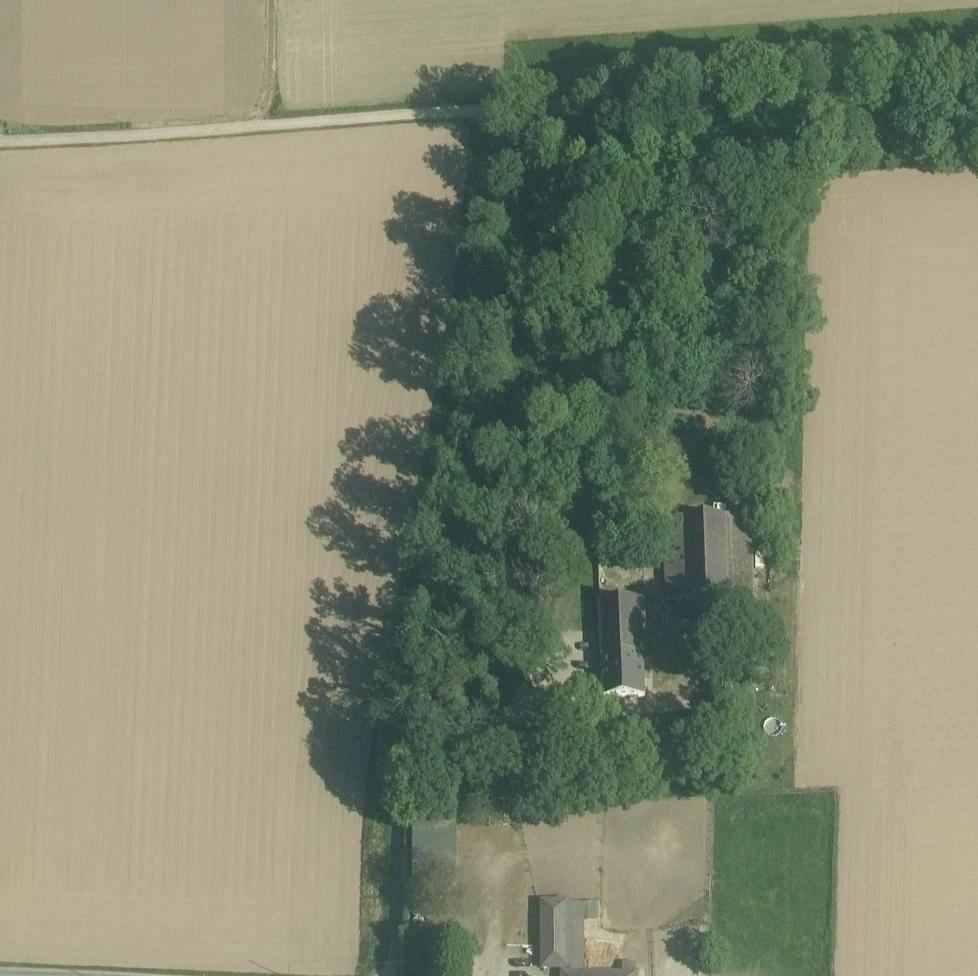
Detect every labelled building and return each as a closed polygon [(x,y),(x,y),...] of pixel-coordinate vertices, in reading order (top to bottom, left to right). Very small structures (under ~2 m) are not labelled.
[(751,516),(665,519),(667,599),(754,596),(751,516)] [(645,601),(601,602),(603,658),(644,656),(643,629),(646,629),(645,601)] [(644,656),(603,658),(605,698),(645,697),(644,656)] [(459,815),(414,815),(414,888),(458,888),(459,815)] [(566,968),(566,903),(543,903),(544,968),(566,968)] [(584,968),(583,903),(566,903),(566,968),(584,968)]
